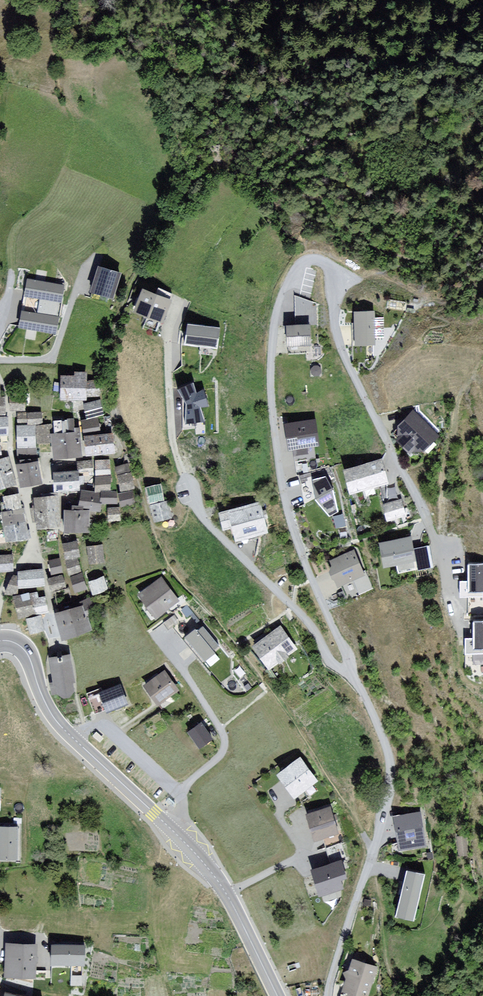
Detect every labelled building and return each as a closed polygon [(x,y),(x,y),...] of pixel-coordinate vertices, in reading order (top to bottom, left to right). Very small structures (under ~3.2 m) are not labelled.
[(119,274),(99,268),(92,291),(112,298),(119,274)] [(63,286),(28,280),(25,296),(40,298),(37,314),(22,311),(20,327),(55,333),(63,286)] [(174,301),(145,290),(136,311),(165,323),(174,301)] [(376,312),(356,312),(356,345),(377,345),(376,312)] [(308,324),(309,313),(298,313),(298,324),(308,324)] [(224,329),(190,324),(186,344),(220,349),(224,329)] [(313,325),(289,325),(289,345),(313,345),(313,325)] [(77,378),(65,378),(64,398),(87,399),(88,374),(77,373),(77,378)] [(196,395),(192,385),(179,390),(187,403),(186,423),(204,420),(200,407),(207,406),(203,391),(196,395)] [(26,397),(12,397),(12,411),(26,411),(26,397)] [(102,400),(86,404),(90,419),(105,415),(102,400)] [(440,437),(415,413),(394,435),(419,459),(440,437)] [(43,414),(19,414),(19,425),(44,424),(43,414)] [(52,426),(38,427),(39,444),(52,443),(54,460),(85,458),(82,414),(52,416),(52,426)] [(0,418),(0,437),(9,437),(10,419),(0,418)] [(100,420),(83,422),(85,434),(102,431),(100,420)] [(317,445),(314,421),(287,425),(290,449),(317,445)] [(115,432),(86,434),(88,456),(117,453),(115,432)] [(0,461),(0,491),(17,487),(9,458),(0,461)] [(384,460),(345,469),(351,494),(390,485),(384,460)] [(18,464),(21,486),(44,482),(40,461),(18,464)] [(113,461),(97,462),(98,477),(114,477),(113,461)] [(95,463),(80,463),(81,487),(96,486),(95,463)] [(131,465),(118,468),(124,492),(137,489),(131,465)] [(79,472),(55,473),(56,490),(80,489),(79,472)] [(327,476),(314,479),(317,499),(330,517),(340,512),(334,488),(327,476)] [(113,480),(97,479),(97,493),(113,493),(113,480)] [(150,503),(166,499),(162,482),(146,486),(150,503)] [(102,495),(84,492),(81,509),(102,512),(104,505),(119,504),(118,496),(102,495)] [(5,497),(8,511),(22,508),(20,494),(5,497)] [(60,495),(36,497),(38,528),(62,526),(60,495)] [(168,501),(152,506),(157,524),(173,519),(168,501)] [(404,501),(386,505),(390,522),(408,518),(404,501)] [(261,504),(222,513),(225,529),(235,527),(237,538),(268,531),(261,504)] [(108,506),(109,519),(121,518),(121,505),(108,506)] [(8,511),(2,512),(7,542),(30,538),(25,508),(22,508),(8,511)] [(92,512),(67,511),(66,531),(91,532),(92,512)] [(412,539),(381,544),(385,566),(418,561),(419,570),(434,568),(431,549),(414,552),(412,539)] [(80,540),(65,544),(69,570),(78,594),(91,590),(85,573),(81,560),(85,560),(80,540)] [(105,545),(88,548),(91,565),(108,562),(105,545)] [(357,552),(333,562),(341,584),(354,579),(361,596),(375,591),(369,577),(367,578),(357,552)] [(15,571),(15,556),(0,556),(0,571),(15,571)] [(59,559),(50,561),(53,574),(62,572),(59,559)] [(472,565),(471,592),(482,593),(482,565),(472,565)] [(32,572),(20,572),(20,585),(20,588),(45,588),(45,569),(32,569),(32,572)] [(65,576),(50,579),(53,592),(67,589),(65,576)] [(103,577),(90,582),(94,593),(107,588),(103,577)] [(163,581),(141,597),(157,619),(179,603),(163,581)] [(20,585),(11,584),(10,594),(19,595),(20,588),(20,585)] [(32,592),(15,597),(20,620),(37,616),(32,592)] [(50,614),(47,598),(35,600),(37,616),(50,614)] [(85,604),(56,612),(63,638),(92,630),(85,604)] [(42,615),(27,619),(31,635),(46,631),(42,615)] [(282,626),(253,646),(270,669),(299,649),(282,626)] [(196,630),(185,639),(205,662),(216,654),(196,630)] [(73,657),(52,660),(58,699),(79,696),(73,657)] [(166,671),(145,686),(158,704),(179,690),(166,671)] [(123,685),(100,693),(106,712),(130,704),(123,685)] [(212,739),(201,724),(190,732),(200,747),(212,739)] [(301,758),(278,774),(295,798),(318,781),(301,758)] [(332,807),(309,814),(316,839),(339,832),(332,807)] [(423,815),(396,819),(400,852),(428,848),(423,815)] [(19,828),(2,827),(1,858),(18,858),(19,828)] [(466,836),(458,837),(460,855),(468,854),(466,836)] [(328,847),(330,856),(338,853),(336,845),(328,847)] [(345,878),(340,862),(314,871),(321,894),(341,888),(339,880),(345,878)] [(427,875),(409,870),(398,916),(416,920),(427,875)] [(37,946),(9,945),(7,976),(35,977),(37,946)] [(81,947),(46,947),(46,968),(80,968),(81,947)] [(355,959),(343,993),(352,995),(369,995),(379,968),(355,959)]
